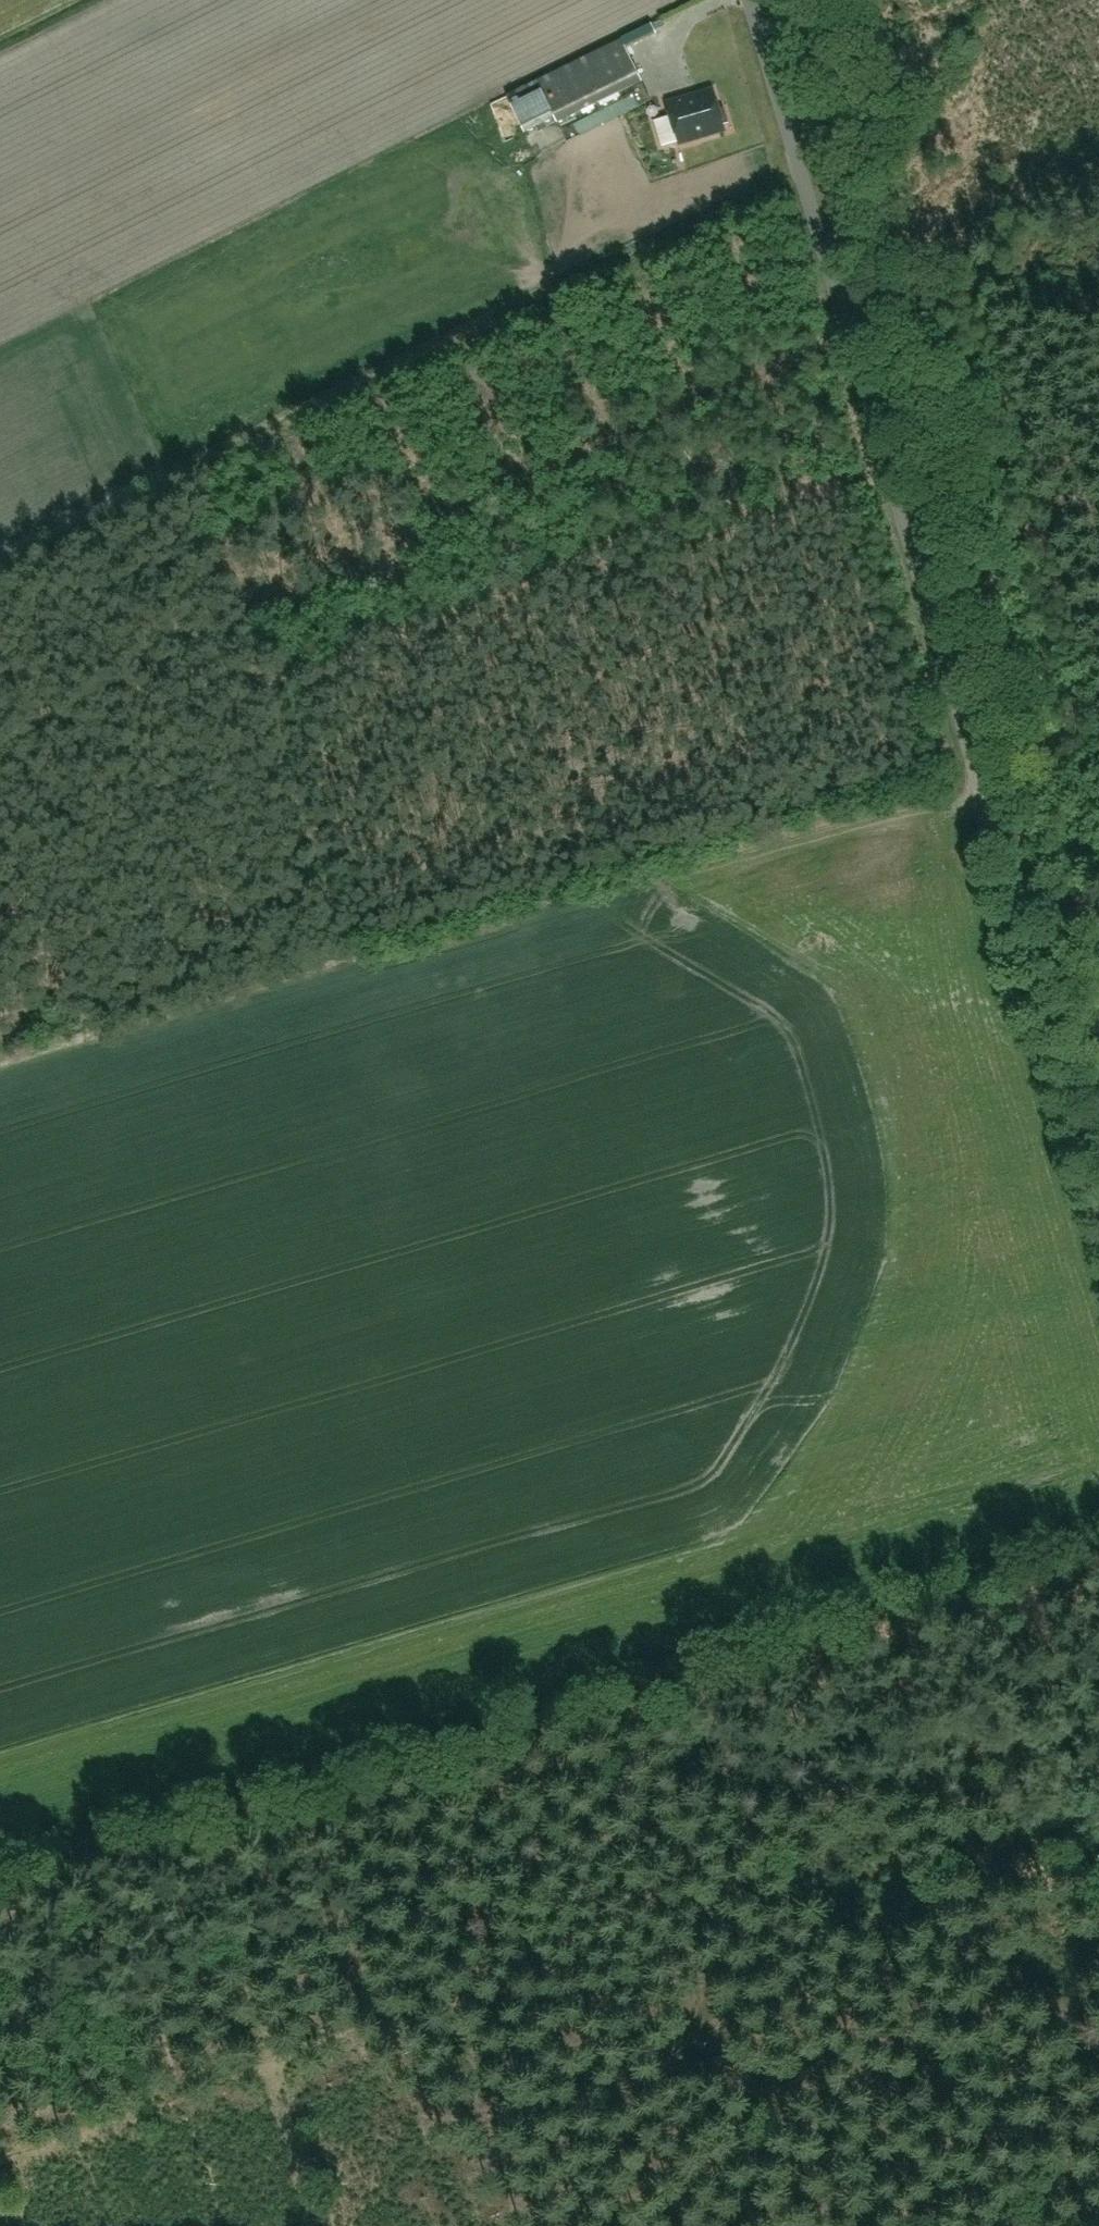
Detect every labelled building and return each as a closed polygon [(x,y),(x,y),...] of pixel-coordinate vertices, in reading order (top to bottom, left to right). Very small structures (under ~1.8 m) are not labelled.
[(633,56),(666,41),(659,26),(626,41),(633,56)] [(558,121),(644,80),(624,39),(539,79),(558,121)] [(528,135),(558,121),(539,79),(508,94),(528,135)] [(668,102),(680,144),(726,131),(724,124),(729,122),(725,108),(720,110),(714,89),(668,102)]
